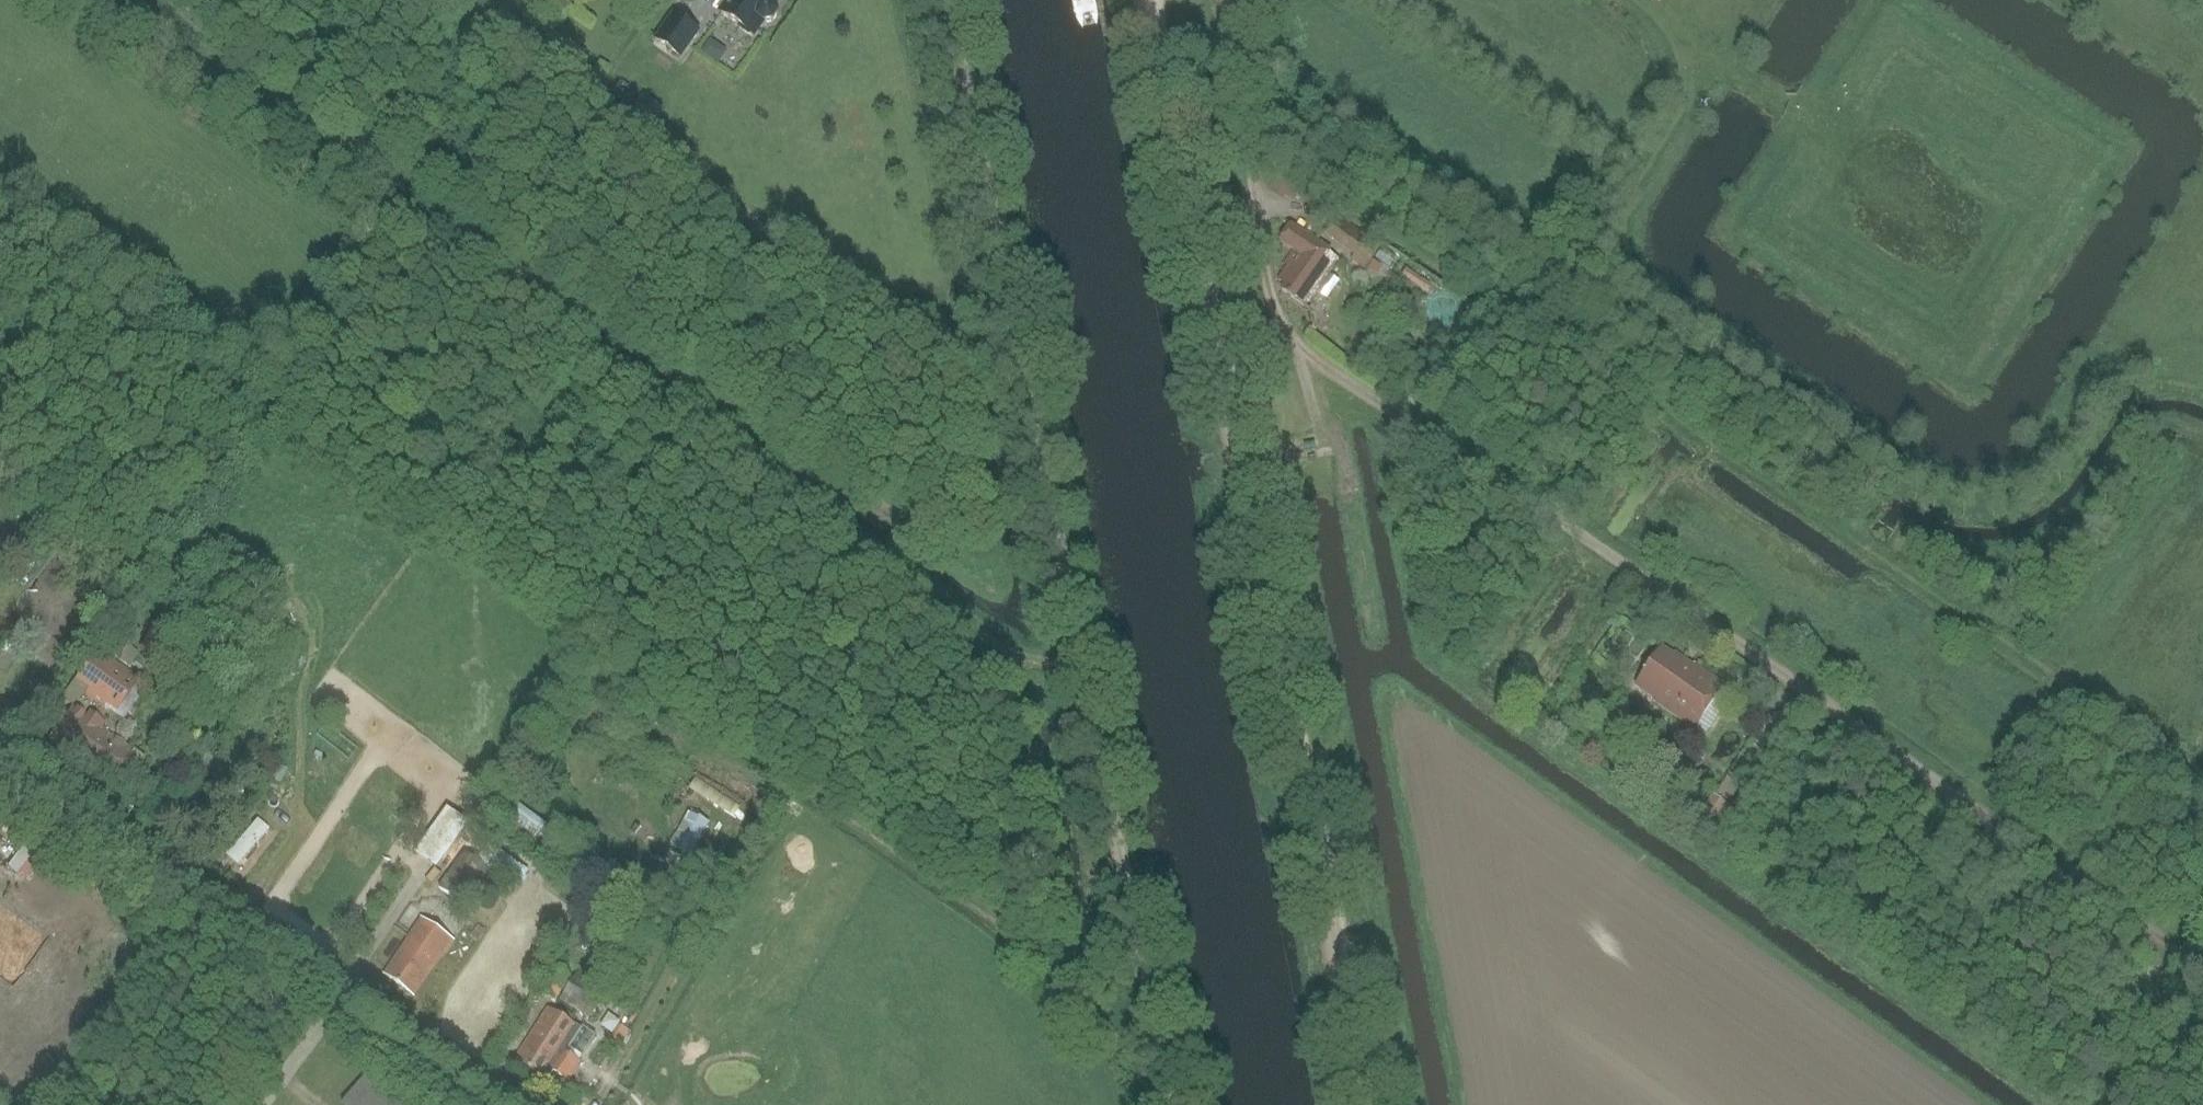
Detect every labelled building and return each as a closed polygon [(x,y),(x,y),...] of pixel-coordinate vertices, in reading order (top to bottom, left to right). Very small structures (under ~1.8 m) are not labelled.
[(760,39),(772,23),(776,25),(785,24),(791,15),(790,6),(786,3),(788,0),(732,0),(723,13),(760,39)] [(698,33),(675,16),(658,40),(681,57),(698,33)] [(1338,216),(1324,237),(1353,258),(1351,261),(1365,271),(1382,247),(1338,216)] [(1290,266),(1280,280),(1287,284),(1282,290),(1305,306),(1337,262),(1328,256),(1331,252),(1291,226),(1281,241),(1295,251),(1286,263),(1290,266)] [(99,649),(62,700),(73,708),(74,706),(75,706),(85,693),(123,720),(149,685),(99,649)] [(1694,729),(1723,686),(1696,667),(1694,669),(1676,656),(1674,658),(1663,650),(1637,687),(1656,700),(1655,701),(1694,729)] [(119,783),(132,765),(138,769),(145,759),(133,750),(127,746),(103,728),(106,724),(89,711),(87,715),(75,706),(74,706),(73,708),(72,708),(49,740),(80,762),(82,761),(99,773),(101,770),(119,783)] [(1742,788),(1726,777),(1699,816),(1715,827),(1742,788)] [(570,837),(526,806),(509,830),(554,861),(570,837)] [(437,869),(470,824),(448,809),(416,854),(437,869)] [(710,823),(690,812),(671,847),(692,858),(710,823)] [(467,856),(440,891),(462,907),(488,872),(467,856)] [(89,925),(18,879),(0,907),(0,1064),(89,925)] [(421,997),(459,941),(426,919),(392,969),(398,973),(394,979),(421,997)] [(574,976),(554,963),(539,986),(559,999),(574,976)] [(576,979),(562,1000),(593,1020),(607,999),(576,979)] [(574,1080),(586,1061),(571,1051),(584,1030),(552,1009),(519,1060),(543,1075),(547,1069),(555,1075),(558,1070),(574,1080)] [(633,1030),(624,1024),(614,1039),(623,1045),(633,1030)] [(416,1104),(365,1074),(346,1104),(415,1104),(416,1104)]
